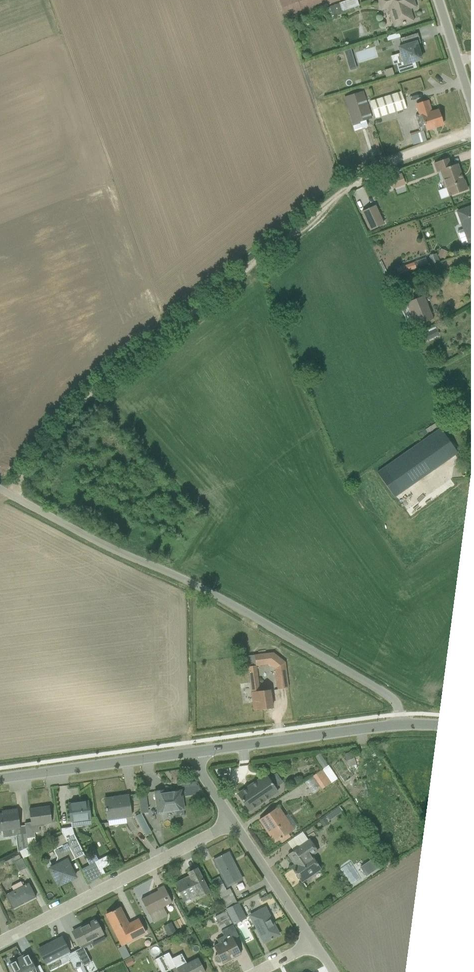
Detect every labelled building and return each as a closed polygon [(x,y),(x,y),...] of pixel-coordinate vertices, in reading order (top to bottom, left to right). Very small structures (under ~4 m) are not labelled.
[(286,20),(342,0),(278,0),(286,20)] [(359,6),(357,0),(350,0),(340,3),(343,12),(359,6)] [(413,0),(377,0),(381,12),(388,10),(393,28),(414,21),(409,5),(415,4),(413,0)] [(339,4),(330,7),(333,17),(342,14),(339,4)] [(403,65),(421,60),(417,45),(420,44),(417,34),(400,39),(402,45),(397,47),(399,54),(398,54),(400,63),(402,63),(403,65)] [(350,71),(356,69),(350,49),(344,51),(350,71)] [(392,68),(384,70),(386,78),(394,75),(392,68)] [(372,118),(363,91),(344,97),(352,125),(360,123),(362,128),(367,126),(365,120),(372,118)] [(401,92),(370,101),(375,119),(406,109),(401,92)] [(423,131),(442,125),(438,110),(431,112),(428,101),(415,105),(418,115),(415,116),(420,130),(409,134),(413,145),(426,141),(423,131)] [(450,167),(447,159),(433,164),(436,173),(440,172),(443,181),(441,183),(443,188),(445,188),(448,197),(467,190),(464,180),(463,181),(457,164),(450,167)] [(389,178),(393,189),(405,185),(401,174),(389,178)] [(383,225),(374,206),(361,213),(369,231),(383,225)] [(413,245),(417,255),(428,251),(423,241),(413,245)] [(447,252),(441,250),(439,257),(445,259),(447,252)] [(438,262),(435,254),(429,257),(431,265),(438,262)] [(425,258),(396,269),(398,275),(428,264),(425,258)] [(433,319),(423,296),(399,305),(409,329),(433,319)] [(458,453),(440,428),(377,472),(395,498),(458,453)] [(259,691),(256,666),(269,665),(275,669),(277,689),(288,688),(285,662),(273,653),(255,655),(256,666),(247,667),(251,692),(254,710),(272,708),(270,690),(259,691)] [(315,757),(323,769),(327,766),(320,753),(315,757)] [(335,763),(345,780),(353,776),(343,759),(335,763)] [(323,769),(312,776),(321,789),(323,788),(326,791),(330,787),(328,785),(332,782),(323,769)] [(249,813),(278,792),(275,788),(283,783),(276,773),(268,778),(265,774),(236,794),(249,813)] [(182,783),(183,796),(203,794),(195,782),(182,783)] [(175,818),(184,816),(181,791),(163,793),(163,790),(155,791),(158,813),(174,810),(175,818)] [(138,794),(141,814),(148,813),(146,793),(138,794)] [(107,821),(131,818),(128,795),(119,797),(119,798),(104,800),(107,821)] [(71,828),(91,825),(88,802),(80,803),(80,802),(68,804),(71,827),(71,828)] [(278,806),(259,819),(275,842),(294,829),(278,806)] [(44,824),(52,823),(49,807),(29,809),(31,822),(24,823),(24,825),(28,847),(36,843),(34,833),(39,832),(38,827),(44,826),(44,824)] [(326,816),(329,821),(342,812),(339,807),(326,816)] [(19,826),(17,810),(7,811),(8,813),(0,814),(0,832),(2,831),(3,838),(11,836),(15,836),(17,852),(19,851),(28,847),(24,825),(19,826)] [(145,836),(151,833),(141,814),(135,816),(145,836)] [(330,823),(326,816),(319,821),(323,827),(330,823)] [(62,834),(75,859),(84,855),(71,828),(71,827),(61,828),(62,832),(62,834)] [(58,886),(75,877),(68,863),(75,859),(62,834),(51,840),(56,848),(53,850),(57,857),(55,864),(49,867),(58,886)] [(309,839),(298,846),(299,847),(290,854),(297,864),(292,867),(301,881),(321,868),(312,856),(318,852),(309,839)] [(31,853),(28,847),(19,851),(22,858),(31,853)] [(227,887),(242,879),(228,852),(221,856),(221,855),(220,856),(213,860),(227,887)] [(107,856),(98,860),(94,853),(85,857),(89,865),(94,862),(101,876),(105,874),(102,868),(111,864),(107,856)] [(6,866),(14,862),(19,872),(26,868),(22,858),(21,858),(19,855),(4,862),(6,866)] [(199,897),(208,892),(197,869),(188,873),(190,876),(175,884),(184,902),(198,895),(199,897)] [(237,903),(230,889),(226,890),(219,876),(211,880),(224,909),(237,903)] [(13,909),(36,897),(28,883),(22,886),(20,882),(11,887),(13,891),(5,894),(13,909)] [(172,903),(163,886),(157,889),(158,891),(141,899),(153,924),(168,916),(163,907),(172,903)] [(245,918),(237,903),(224,909),(233,924),(245,918)] [(124,945),(146,934),(139,918),(128,924),(120,908),(106,915),(122,946),(117,949),(122,960),(130,956),(124,945)] [(273,937),(279,934),(265,908),(250,916),(264,942),(271,939),(274,938),(273,937)] [(215,917),(220,929),(231,924),(226,911),(215,917)] [(91,941),(103,935),(96,920),(72,932),(80,948),(75,951),(83,966),(91,962),(83,947),(92,943),(91,941)] [(168,936),(176,932),(171,922),(163,926),(168,936)] [(222,963),(241,954),(233,939),(238,936),(232,925),(221,931),(224,936),(217,939),(218,943),(213,946),(217,954),(215,955),(214,957),(214,959),(215,961),(217,962),(219,962),(221,962),(222,963)] [(181,943),(189,945),(191,936),(183,934),(181,943)] [(70,954),(61,937),(38,949),(49,970),(70,960),(75,970),(76,970),(77,971),(86,971),(83,966),(75,951),(70,954)] [(170,970),(163,955),(159,948),(152,952),(155,959),(155,960),(161,971),(166,971),(170,970)] [(198,958),(186,963),(181,954),(172,959),(169,953),(163,955),(170,970),(176,967),(178,971),(205,971),(198,958)] [(28,955),(10,964),(14,971),(37,971),(28,955)]
